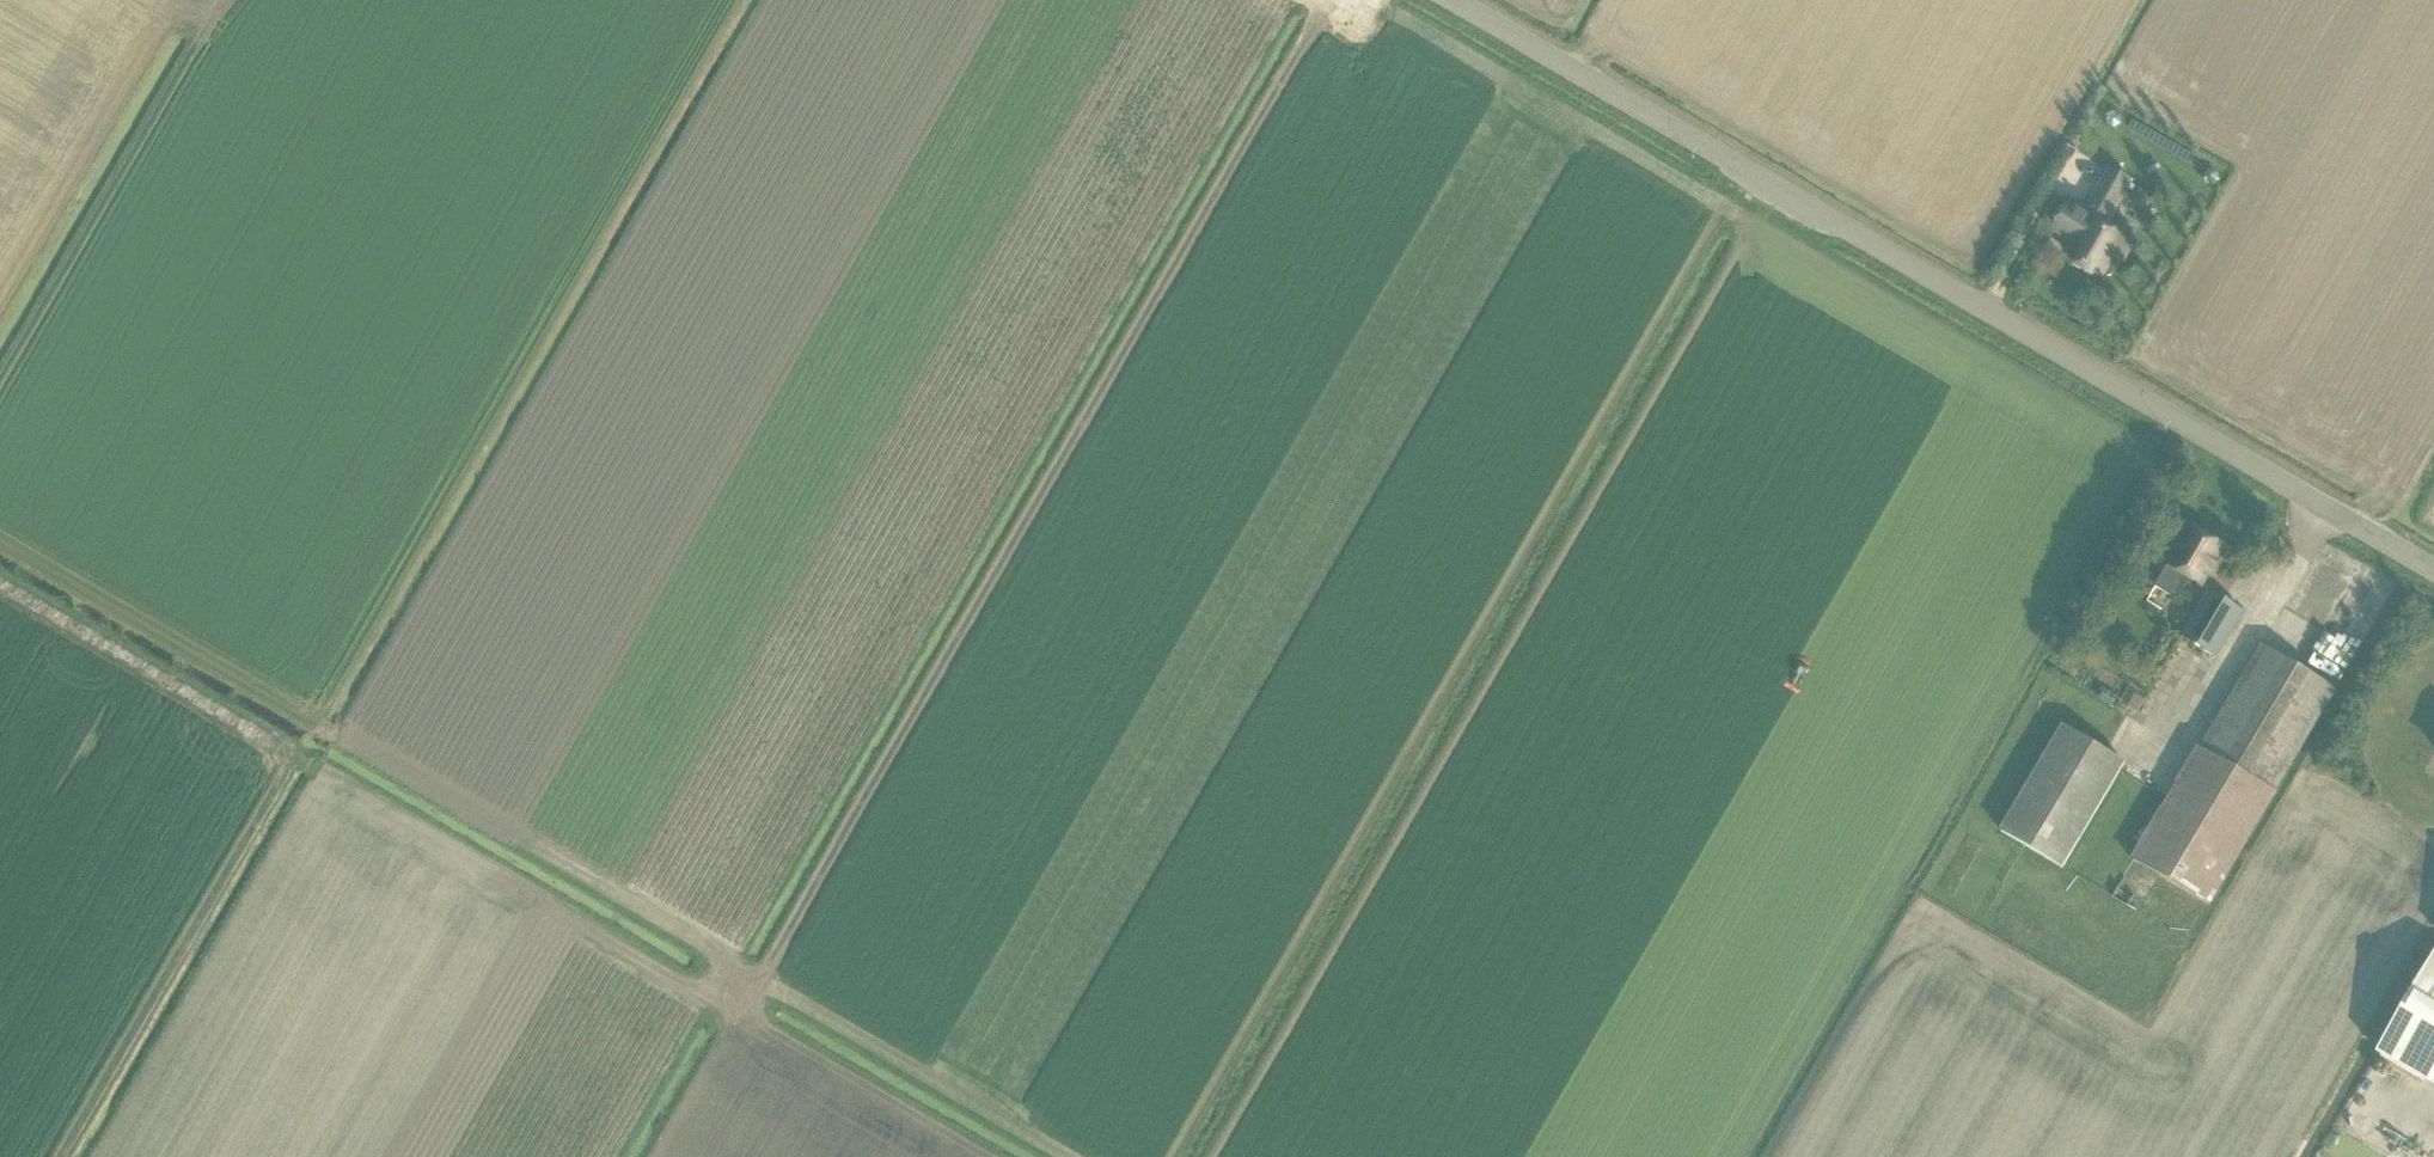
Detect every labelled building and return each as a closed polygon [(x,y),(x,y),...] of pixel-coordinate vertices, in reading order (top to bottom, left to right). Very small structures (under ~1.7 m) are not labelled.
[(2115,112),(2108,116),(2108,124),(2115,128),(2122,124),(2122,116),(2115,112)] [(2071,204),(2057,226),(2084,243),(2074,260),(2098,274),(2107,279),(2113,278),(2120,267),(2119,263),(2110,258),(2122,237),(2123,237),(2122,232),(2109,224),(2118,209),(2134,181),(2109,166),(2108,167),(2093,194),(2083,212),(2071,204)] [(2190,578),(2204,586),(2226,549),(2190,527),(2158,587),(2179,599),(2190,578)] [(2245,612),(2209,589),(2180,635),(2217,657),(2245,612)] [(2209,905),(2337,687),(2264,646),(2134,861),(2209,905)] [(2127,762),(2063,724),(2000,830),(2065,868),(2127,762)] [(2376,1053),(2433,1087),(2433,953),(2376,1053)]
